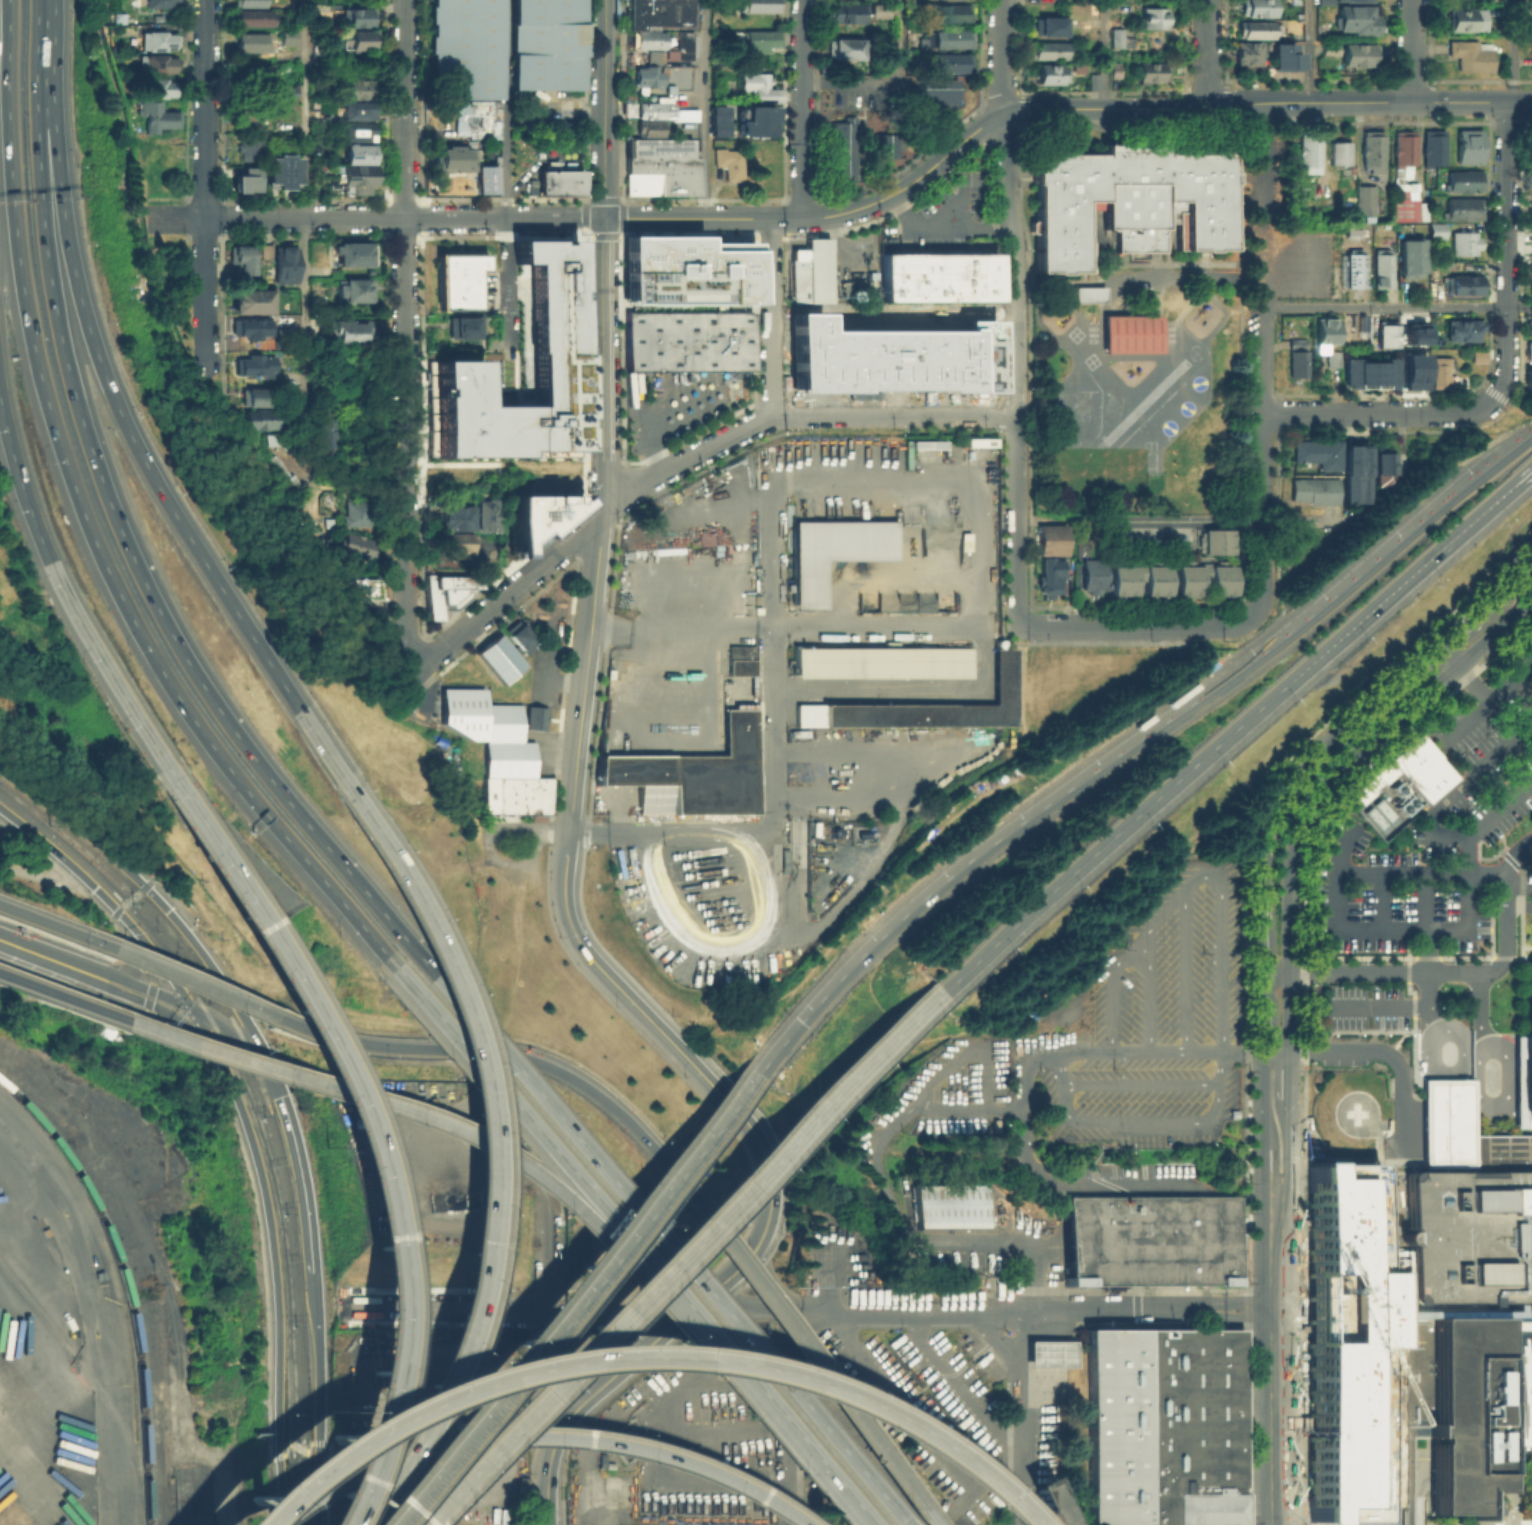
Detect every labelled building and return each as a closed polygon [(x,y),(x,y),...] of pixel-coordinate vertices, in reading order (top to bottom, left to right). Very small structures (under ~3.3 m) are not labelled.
[(431,5),(431,0),(499,0),(498,97),(430,97),(431,52),(427,52),(427,35),(431,35),(431,21),(427,21),(427,4),(431,5)] [(509,89),(510,0),(583,0),(582,89),(509,89)] [(626,13),(626,0),(692,0),(692,25),(658,25),(658,28),(626,28),(626,22),(626,13)] [(739,11),(739,0),(776,0),(776,11),(739,11)] [(1240,13),(1240,0),(1272,0),(1272,13),(1240,13)] [(831,2),(865,3),(865,21),(830,21),(831,2)] [(871,3),(887,3),(887,15),(871,15),(871,3)] [(926,19),(927,4),(969,4),(969,19),(926,19)] [(1335,6),(1374,6),(1374,31),(1334,31),(1335,6)] [(341,23),(341,7),(369,7),(369,23),(341,23)] [(1473,7),(1473,9),(1485,9),(1485,30),(1449,30),(1449,7),(1473,7)] [(269,8),(268,23),(235,23),(235,8),(269,8)] [(1164,8),(1164,26),(1142,26),(1142,8),(1164,8)] [(1065,17),(1065,33),(1033,33),(1033,17),(1065,17)] [(1278,36),(1236,36),(1236,22),(1278,22),(1278,36)] [(280,26),(295,26),(295,41),(280,41),(280,26)] [(937,44),(930,44),(930,31),(937,31),(937,27),(967,27),(967,44),(937,44)] [(742,47),(742,28),(775,28),(775,47),(742,47)] [(1120,28),(1120,45),(1109,45),(1109,28),(1120,28)] [(344,48),(345,30),(369,30),(369,49),(344,48)] [(630,47),(630,30),(665,30),(665,47),(630,47)] [(677,30),(692,30),(692,57),(677,57),(677,30)] [(174,31),(174,47),(139,47),(139,31),(174,31)] [(268,32),(268,48),(237,48),(237,32),(268,32)] [(827,37),(860,37),(859,56),(827,56),(827,37)] [(1027,55),(1027,40),(1066,40),(1066,56),(1027,55)] [(1283,41),(1296,41),(1296,50),(1303,50),(1303,68),(1276,68),(1276,50),(1276,41),(1283,41)] [(1258,43),(1258,62),(1235,62),(1235,43),(1258,43)] [(1320,53),(1320,43),(1374,44),(1374,63),(1339,62),(1339,53),(1320,53)] [(1453,56),(1453,44),(1495,45),(1495,74),(1457,74),(1457,56),(1453,56)] [(663,63),(646,63),(646,50),(663,50),(663,63)] [(969,52),(969,71),(931,71),(931,52),(969,52)] [(138,54),(176,54),(176,70),(138,69),(138,54)] [(230,76),(230,59),(269,59),(268,76),(230,76)] [(1036,81),(1036,63),(1060,63),(1060,81),(1036,81)] [(1117,63),(1117,75),(1109,75),(1109,63),(1117,63)] [(1166,63),(1165,79),(1138,79),(1138,63),(1166,63)] [(657,64),(657,68),(662,68),(662,84),(655,84),(655,85),(634,85),(634,66),(644,66),(644,64),(657,64)] [(741,92),(741,71),(770,71),(770,87),(783,87),(783,100),(754,100),(754,92),(741,92)] [(1095,73),(1095,86),(1087,86),(1087,73),(1095,73)] [(145,78),(174,78),(174,93),(145,93),(145,78)] [(376,78),(376,94),(347,95),(347,78),(376,78)] [(956,79),(956,105),(918,105),(918,87),(937,87),(938,79),(956,79)] [(684,92),(675,92),(675,83),(684,84),(684,92)] [(280,84),(294,84),(294,93),(280,93),(280,84)] [(671,101),(673,101),(673,107),(698,107),(697,120),(670,119),(670,118),(625,118),(625,97),(632,97),(632,101),(655,101),(655,95),(671,95),(671,101)] [(453,132),(453,102),(497,102),(497,133),(453,132)] [(142,111),(142,104),(163,104),(163,114),(181,114),(181,130),(156,130),(156,134),(145,134),(145,111),(142,111)] [(375,105),(375,119),(343,119),(343,105),(375,105)] [(731,122),(714,122),(714,106),(731,105),(731,122)] [(779,122),(774,122),(749,122),(748,107),(778,107),(779,122)] [(262,115),(262,129),(244,129),(244,115),(262,115)] [(855,180),(833,180),(833,121),(843,121),(843,116),(855,116),(855,180)] [(665,134),(663,134),(663,136),(641,136),(641,131),(636,131),(636,118),(662,119),(662,120),(665,120),(665,134)] [(731,136),(714,137),(714,122),(731,122),(731,136)] [(774,137),(742,137),(742,122),(749,122),(774,122),(774,137)] [(376,125),(376,142),(346,142),(346,125),(376,125)] [(897,157),(876,157),(876,133),(897,133),(897,157)] [(1318,133),(1318,173),(1297,173),(1297,133),(1318,133)] [(1460,133),(1484,133),(1484,166),(1460,166),(1460,133)] [(1366,134),(1387,134),(1386,173),(1366,173),(1366,134)] [(1426,134),(1448,134),(1448,167),(1426,167),(1426,134)] [(1419,135),(1419,176),(1411,176),(1411,179),(1399,179),(1399,135),(1419,135)] [(624,194),(698,194),(698,156),(692,156),(692,138),(624,138),(624,194)] [(270,139),(270,149),(262,149),(262,160),(242,160),(243,139),(270,139)] [(1036,152),(1034,272),(1082,272),(1082,200),(1102,200),(1102,228),(1116,228),(1116,248),(1161,248),(1161,220),(1175,220),(1175,249),(1228,249),(1228,148),(1164,148),(1164,142),(1102,142),(1102,152),(1036,152)] [(1333,144),(1353,144),(1353,166),(1333,166),(1333,144)] [(438,169),(438,145),(474,145),(473,169),(438,169)] [(346,165),(346,147),(374,147),(374,164),(346,165)] [(726,169),(717,169),(717,152),(746,152),(746,183),(726,183),(726,169)] [(264,188),(263,157),(295,156),(296,187),(264,188)] [(475,193),(475,164),(495,164),(495,193),(475,193)] [(346,188),(346,165),(377,165),(377,189),(346,188)] [(258,190),(228,190),(228,166),(258,166),(258,190)] [(537,169),(582,169),(582,194),(537,194),(537,169)] [(1451,174),(1485,174),(1485,195),(1451,195),(1451,174)] [(1413,188),(1413,201),(1419,201),(1419,222),(1396,222),(1396,188),(1413,188)] [(1376,189),(1376,217),(1361,217),(1361,189),(1376,189)] [(1486,202),(1486,222),(1450,222),(1450,202),(1486,202)] [(1448,228),(1447,241),(1433,241),(1433,228),(1448,228)] [(623,302),(624,235),(626,235),(753,236),(755,236),(754,303),(623,302)] [(1481,235),(1481,257),(1456,257),(1456,235),(1481,235)] [(791,248),(806,248),(806,237),(828,237),(828,268),(836,269),(835,281),(829,281),(829,301),(791,301),(791,248)] [(425,405),(425,359),(477,360),(477,405),(528,405),(528,352),(525,352),(526,263),(513,263),(513,240),(577,240),(577,352),(580,352),(580,418),(577,418),(577,450),(576,450),(576,456),(425,456),(425,405)] [(271,258),(271,243),(261,243),(261,258),(271,258)] [(1425,243),(1425,281),(1404,281),(1404,243),(1425,243)] [(374,246),(374,267),(339,267),(339,246),(374,246)] [(253,250),(253,274),(237,274),(237,249),(253,250)] [(299,250),(299,284),(277,284),(277,250),(299,250)] [(1367,252),(1367,289),(1350,289),(1350,252),(1367,252)] [(1391,287),(1372,287),(1372,253),(1391,253),(1391,287)] [(477,311),(439,311),(439,254),(488,254),(487,274),(477,274),(477,311)] [(998,257),(998,303),(883,303),(884,257),(998,257)] [(1482,280),(1482,296),(1454,296),(1454,279),(1482,280)] [(374,282),(374,303),(340,303),(340,282),(374,282)] [(1104,287),(1074,286),(1073,302),(1104,302),(1104,287)] [(274,292),(273,314),(238,314),(238,291),(274,292)] [(626,310),(752,311),(752,369),(625,369),(626,310)] [(790,391),(790,312),(823,312),(823,330),(960,330),(960,320),(995,320),(995,391),(790,391)] [(1100,315),(1099,350),(1158,351),(1159,316),(1100,315)] [(448,340),(448,319),(479,319),(479,340),(448,340)] [(1397,346),(1376,346),(1376,320),(1397,320),(1397,346)] [(1404,338),(1404,320),(1422,320),(1422,339),(1404,338)] [(242,322),(276,322),(276,337),(242,337),(242,322)] [(331,323),(370,324),(369,345),(331,344),(331,323)] [(1338,323),(1337,346),(1329,346),(1329,354),(1320,354),(1320,323),(1338,323)] [(1481,324),(1481,343),(1450,343),(1450,324),(1481,324)] [(1470,362),(1470,350),(1485,350),(1485,362),(1470,362)] [(1402,388),(1402,353),(1425,353),(1425,388),(1402,388)] [(1309,355),(1309,379),(1293,379),(1293,355),(1309,355)] [(1341,355),(1341,369),(1332,369),(1332,355),(1341,355)] [(239,358),(275,358),(275,376),(239,376),(239,358)] [(1359,363),(1387,363),(1387,360),(1398,360),(1398,386),(1387,386),(1387,388),(1378,388),(1378,384),(1368,384),(1368,388),(1359,388),(1359,386),(1347,386),(1347,360),(1359,360),(1359,363)] [(1451,361),(1451,389),(1435,389),(1435,361),(1451,361)] [(242,391),(272,391),(272,407),(243,407),(242,391)] [(283,406),(283,393),(298,393),(298,406),(283,406)] [(315,437),(315,410),(333,411),(333,437),(315,437)] [(245,413),(277,413),(277,430),(245,430),(245,413)] [(313,451),(328,451),(328,419),(313,419),(313,451)] [(258,448),(274,448),(274,433),(258,433),(258,448)] [(964,436),(996,436),(996,446),(964,446),(964,436)] [(945,439),(945,447),(909,447),(909,439),(945,439)] [(1322,465),(1297,465),(1297,443),(1344,443),(1344,472),(1322,472),(1322,465)] [(1369,443),(1369,502),(1345,502),(1345,443),(1369,443)] [(1378,488),(1379,450),(1396,450),(1396,488),(1378,488)] [(1294,481),(1341,481),(1341,505),(1294,505),(1294,481)] [(583,500),(519,553),(519,555),(509,556),(508,494),(576,493),(577,493),(583,500)] [(477,533),(478,498),(500,498),(500,533),(477,533)] [(339,526),(339,500),(368,500),(368,526),(339,526)] [(440,535),(441,508),(472,508),(472,535),(440,535)] [(896,524),(896,562),(825,562),(825,609),(796,609),(796,524),(896,524)] [(1040,556),(1040,529),(1070,529),(1070,556),(1040,556)] [(1196,530),(1196,553),(1232,553),(1232,530),(1196,530)] [(335,548),(343,532),(381,550),(373,566),(335,548)] [(468,532),(440,533),(441,554),(469,554),(468,532)] [(318,533),(333,539),(329,549),(313,543),(318,533)] [(1135,595),(1108,595),(1108,559),(1169,559),(1169,595),(1143,595),(1143,580),(1135,580),(1135,595)] [(1200,596),(1174,596),(1174,559),(1234,559),(1234,595),(1209,595),(1209,580),(1200,580),(1200,596)] [(1080,560),(1103,560),(1103,593),(1080,592),(1080,560)] [(1043,596),(1043,563),(1064,563),(1064,596),(1043,596)] [(428,576),(488,576),(454,612),(441,611),(441,621),(428,621),(428,576)] [(342,578),(384,579),(383,599),(357,598),(342,578)] [(513,619),(529,639),(523,644),(527,650),(521,654),(517,650),(513,653),(497,631),(513,619)] [(522,664),(499,683),(473,652),(496,634),(522,664)] [(1015,724),(795,725),(795,703),(993,702),(992,646),(1007,646),(1015,646),(1015,724)] [(730,677),(730,647),(757,647),(757,677),(730,677)] [(797,679),(797,649),(972,650),(972,679),(797,679)] [(483,739),(469,739),(439,722),(440,687),(483,688),(483,703),(483,739)] [(519,741),(483,741),(483,739),(483,703),(520,703),(519,741)] [(524,728),(544,729),(545,706),(525,706),(524,728)] [(756,708),(755,813),(678,813),(637,813),(636,784),(593,783),(596,754),(723,753),(722,707),(756,708)] [(1382,839),(1409,815),(1406,813),(1421,800),(1423,803),(1453,776),(1435,756),(1437,755),(1417,732),(1348,793),(1358,804),(1354,808),(1382,839)] [(533,776),(482,776),(482,741),(483,741),(519,741),(533,741),(533,776)] [(482,776),(533,776),(550,776),(547,813),(482,813),(482,776)] [(1512,1048),(1515,1048),(1516,1075),(1516,1103),(1512,1103),(1513,1126),(1527,1126),(1527,1119),(1531,1119),(1531,1044),(1527,1044),(1527,1034),(1512,1035),(1512,1048)] [(1472,1134),(1531,1133),(1531,1521),(1521,1521),(1520,1482),(1525,1482),(1525,1442),(1493,1443),(1492,1319),(1517,1319),(1517,1300),(1492,1300),(1413,1301),(1365,1301),(1364,1232),(1363,1163),(1419,1162),(1418,1077),(1445,1077),(1471,1076),(1472,1134)] [(1363,1163),(1365,1301),(1413,1301),(1414,1317),(1391,1317),(1393,1484),(1313,1484),(1309,1164),(1363,1163)] [(988,1188),(987,1231),(916,1231),(916,1187),(988,1188)] [(1065,1196),(1239,1195),(1240,1284),(1065,1284),(1065,1196)] [(1413,1301),(1414,1317),(1391,1317),(1393,1484),(1394,1516),(1409,1516),(1417,1516),(1417,1513),(1475,1512),(1474,1497),(1468,1497),(1468,1491),(1494,1490),(1494,1483),(1492,1300),(1413,1301)] [(1240,1328),(1240,1524),(1160,1524),(1081,1524),(1081,1328),(1240,1328)] [(1025,1339),(1072,1339),(1071,1364),(1025,1364),(1025,1339)] [(1394,1524),(1417,1524),(1417,1516),(1409,1516),(1394,1516),(1394,1524)]
